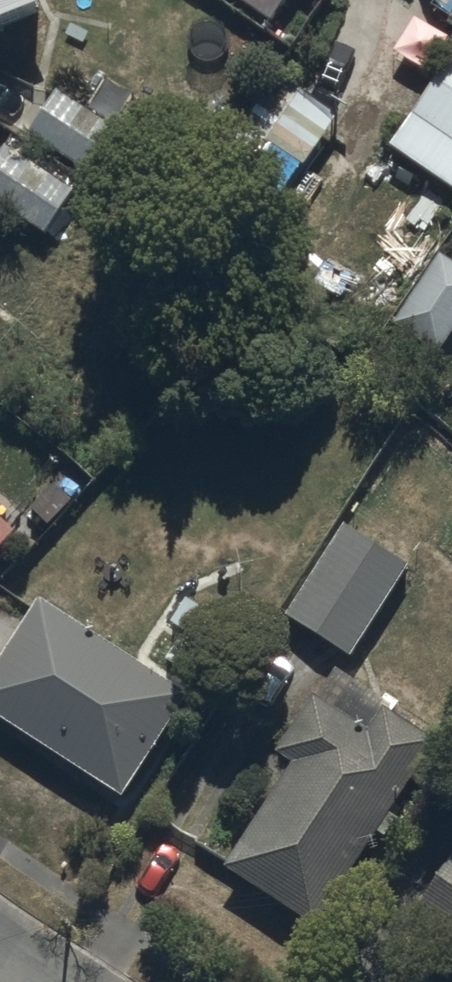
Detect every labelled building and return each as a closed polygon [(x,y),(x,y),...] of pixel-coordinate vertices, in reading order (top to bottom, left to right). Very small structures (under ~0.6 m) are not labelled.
[(52,15),(46,0),(0,0),(0,36),(52,15)] [(278,14),(288,0),(257,0),(278,14)] [(389,154),(451,198),(451,64),(389,154)] [(120,135),(55,95),(28,139),(92,180),(120,135)] [(5,148),(0,155),(0,215),(41,243),(74,196),(5,148)] [(394,330),(438,360),(451,340),(451,268),(441,261),(394,330)] [(18,538),(0,521),(0,557),(18,538)] [(347,666),(408,572),(341,528),(279,622),(347,666)] [(124,805),(192,704),(41,604),(0,665),(0,722),(124,805)] [(299,770),(227,875),(317,936),(444,748),(331,671),(276,754),(299,770)] [(406,941),(451,973),(451,875),(406,941)]
